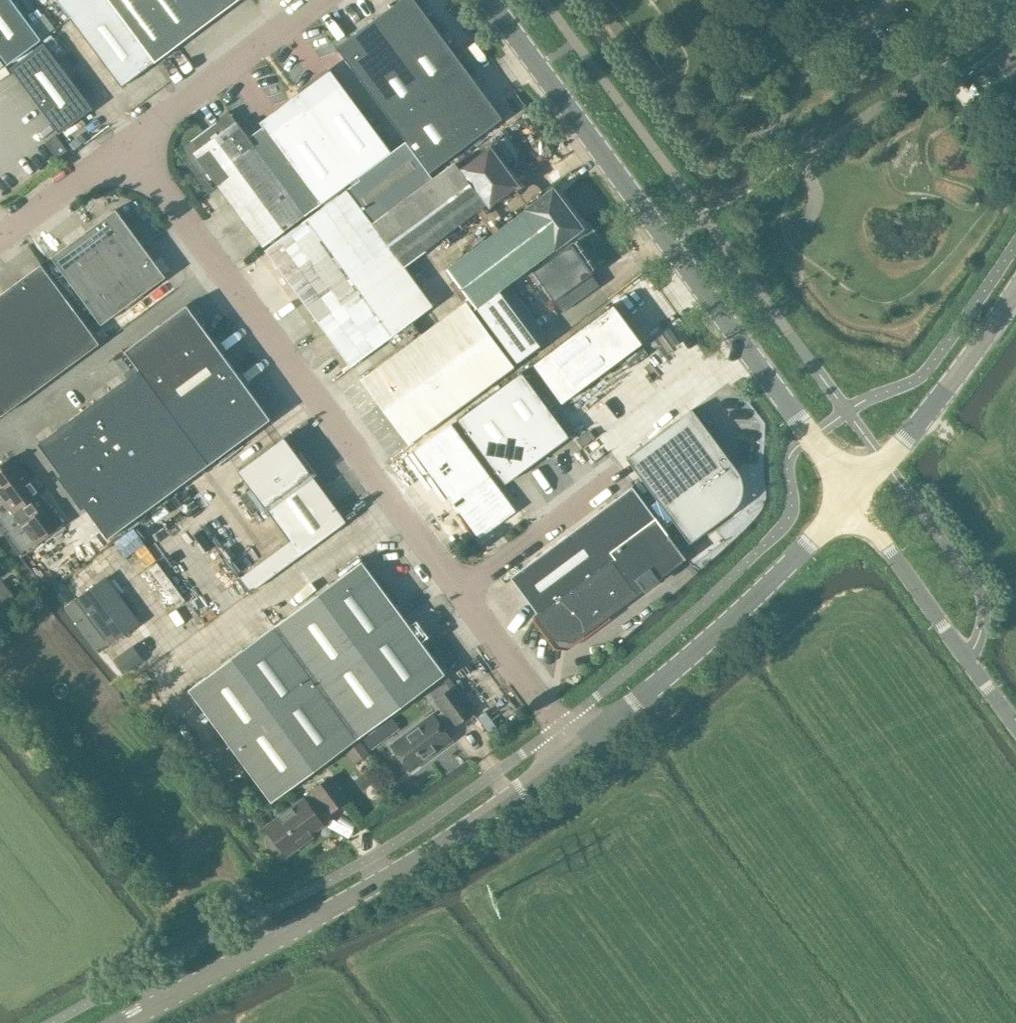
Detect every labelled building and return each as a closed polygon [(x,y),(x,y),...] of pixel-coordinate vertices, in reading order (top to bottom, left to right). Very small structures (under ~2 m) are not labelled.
[(14,0),(0,0),(0,52),(8,63),(42,38),(14,0)] [(155,62),(110,0),(58,0),(70,17),(57,26),(69,43),(83,33),(122,85),(155,62)] [(155,62),(237,0),(110,0),(155,62)] [(406,139),(430,171),(503,117),(416,0),(399,0),(337,46),(406,139)] [(59,132),(93,107),(44,41),(11,67),(59,132)] [(293,97),(355,178),(357,176),(391,151),(331,69),(293,97)] [(962,81),(953,88),(964,105),(974,97),(962,81)] [(263,125),(248,136),(306,214),(322,203),(354,178),(293,97),(260,121),(263,125)] [(264,245),(306,214),(248,136),(236,120),(194,151),(264,245)] [(58,157),(61,154),(67,150),(56,135),(46,142),(58,157)] [(406,139),(391,151),(357,176),(360,179),(347,188),(372,221),(433,176),(430,171),(406,139)] [(517,185),(489,146),(460,168),(487,205),(488,206),(517,185)] [(433,176),(372,221),(405,266),(487,205),(460,168),(455,161),(433,176)] [(554,186),(542,195),(447,268),(478,308),(555,249),(585,227),(554,186)] [(372,221),(347,188),(266,248),(352,365),(433,305),(405,266),(372,221)] [(117,208),(52,255),(102,323),(166,275),(117,208)] [(601,285),(572,243),(533,270),(563,312),(601,285)] [(0,294),(0,404),(6,412),(100,342),(42,263),(0,294)] [(503,290),(479,308),(503,341),(519,363),(543,345),(503,290)] [(409,443),(514,366),(466,300),(361,378),(409,443)] [(613,302),(533,363),(562,402),(643,342),(613,302)] [(39,441),(109,537),(271,417),(188,303),(126,349),(140,368),(39,441)] [(522,370),(457,418),(505,483),(570,435),(522,370)] [(627,457),(691,542),(736,508),(739,504),(741,500),(743,496),(743,491),(744,486),(744,483),(742,477),(741,473),(739,470),(692,407),(627,457)] [(450,424),(414,452),(453,505),(479,540),(518,511),(517,510),(450,424)] [(239,470),(290,540),(240,577),(251,591),(346,521),(285,437),(239,470)] [(46,535),(63,522),(51,505),(49,506),(39,493),(41,491),(14,455),(0,466),(0,493),(36,542),(46,535)] [(642,590),(647,586),(648,587),(649,588),(650,588),(652,588),(653,588),(654,587),(655,586),(656,586),(656,585),(656,584),(656,582),(656,581),(655,580),(660,576),(659,575),(686,555),(633,485),(510,576),(539,614),(537,615),(553,636),(573,639),(641,588),(642,590)] [(362,559),(275,624),(189,688),(272,801),(446,672),(420,638),(424,635),(424,633),(419,625),(416,624),(412,627),(362,559)] [(90,570),(62,593),(96,636),(125,613),(90,570)] [(2,611),(17,598),(11,590),(1,598),(0,596),(0,609),(2,611)] [(474,710),(455,685),(435,699),(443,710),(435,715),(433,713),(392,744),(411,769),(452,739),(445,729),(453,723),(454,725),(474,710)] [(267,844),(269,847),(274,849),(278,849),(282,847),(287,854),(303,843),(301,840),(324,823),(315,811),(324,804),(330,811),(347,798),(330,776),(313,789),(314,790),(266,825),(271,832),(268,835),(267,839),(267,844)] [(406,794),(415,788),(410,781),(401,786),(406,794)]
